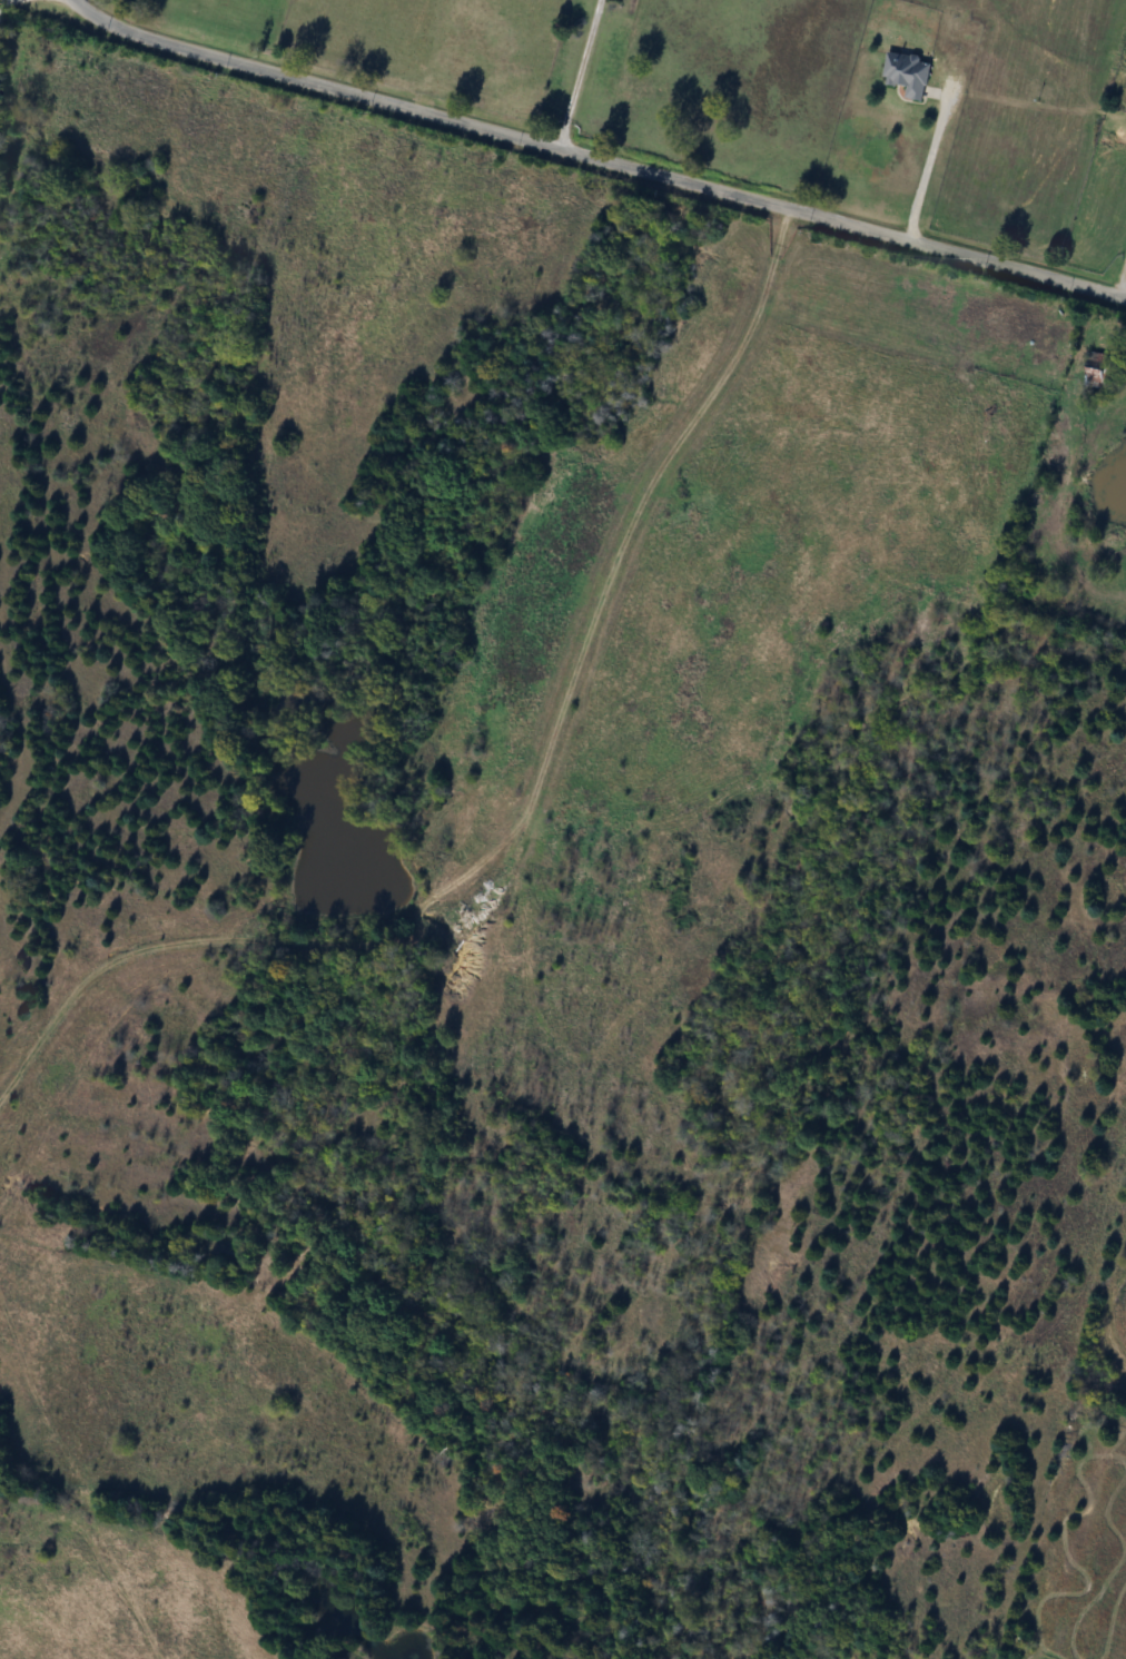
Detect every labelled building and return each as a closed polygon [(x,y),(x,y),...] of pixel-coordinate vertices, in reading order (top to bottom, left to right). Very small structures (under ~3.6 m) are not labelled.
[(885,84),(908,87),(906,99),(926,101),(932,59),(889,53),(885,84)] [(1115,354),(1090,353),(1088,387),(1113,388),(1115,354)]
